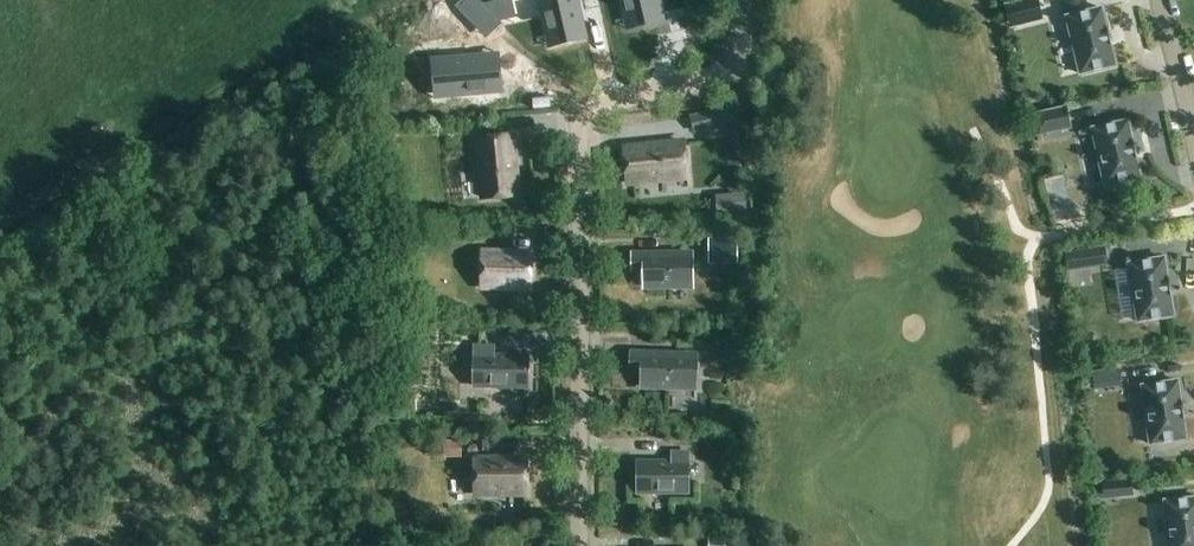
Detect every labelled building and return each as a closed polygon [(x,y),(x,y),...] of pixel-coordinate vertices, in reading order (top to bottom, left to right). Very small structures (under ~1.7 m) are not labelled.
[(459,6),(467,15),(480,3),(477,0),(465,0),(459,6)] [(552,45),(583,38),(575,0),(541,0),(552,45)] [(630,28),(661,20),(657,0),(623,0),(630,28)] [(1026,24),(1021,0),(1019,0),(1004,4),(1010,28),(1026,24)] [(1107,27),(1102,8),(1067,16),(1081,74),(1116,65),(1111,46),(1112,46),(1108,27),(1107,27)] [(1083,83),(1076,58),(1075,58),(1063,16),(1009,32),(1023,82),(1042,76),(1047,93),(1083,83)] [(498,56),(437,61),(440,94),(501,89),(498,56)] [(1031,114),(1036,139),(1072,130),(1066,106),(1031,114)] [(1132,140),(1128,120),(1092,128),(1105,186),(1141,178),(1136,159),(1137,159),(1133,140),(1132,140)] [(518,194),(513,135),(478,139),(483,198),(518,194)] [(687,176),(683,142),(625,148),(628,182),(687,176)] [(480,177),(473,147),(436,156),(449,215),(475,209),(468,180),(480,177)] [(723,236),(723,262),(739,262),(739,236),(723,236)] [(1064,254),(1067,272),(1108,266),(1105,248),(1064,254)] [(530,287),(530,252),(483,251),(482,286),(530,287)] [(632,254),(633,270),(644,270),(644,287),(692,286),(692,253),(632,254)] [(1167,277),(1164,257),(1128,263),(1138,322),(1174,316),(1171,296),(1172,296),(1169,277),(1167,277)] [(495,346),(478,346),(478,355),(477,386),(528,387),(528,356),(495,355),(495,346)] [(631,353),(631,369),(642,369),(642,386),(695,387),(696,355),(631,353)] [(1109,387),(1122,385),(1119,366),(1106,368),(1109,387)] [(1181,400),(1178,380),(1142,386),(1150,444),(1186,439),(1184,419),(1185,419),(1182,400),(1181,400)] [(462,440),(444,440),(444,457),(462,457),(462,440)] [(671,452),(671,461),(637,461),(637,492),(688,492),(688,461),(687,461),(687,452),(671,452)] [(475,493),(526,493),(526,458),(475,459),(475,493)] [(1117,497),(1133,495),(1131,479),(1115,481),(1117,497)] [(1164,501),(1169,545),(1193,545),(1193,498),(1164,501)] [(710,537),(710,545),(727,545),(726,536),(710,537)]
